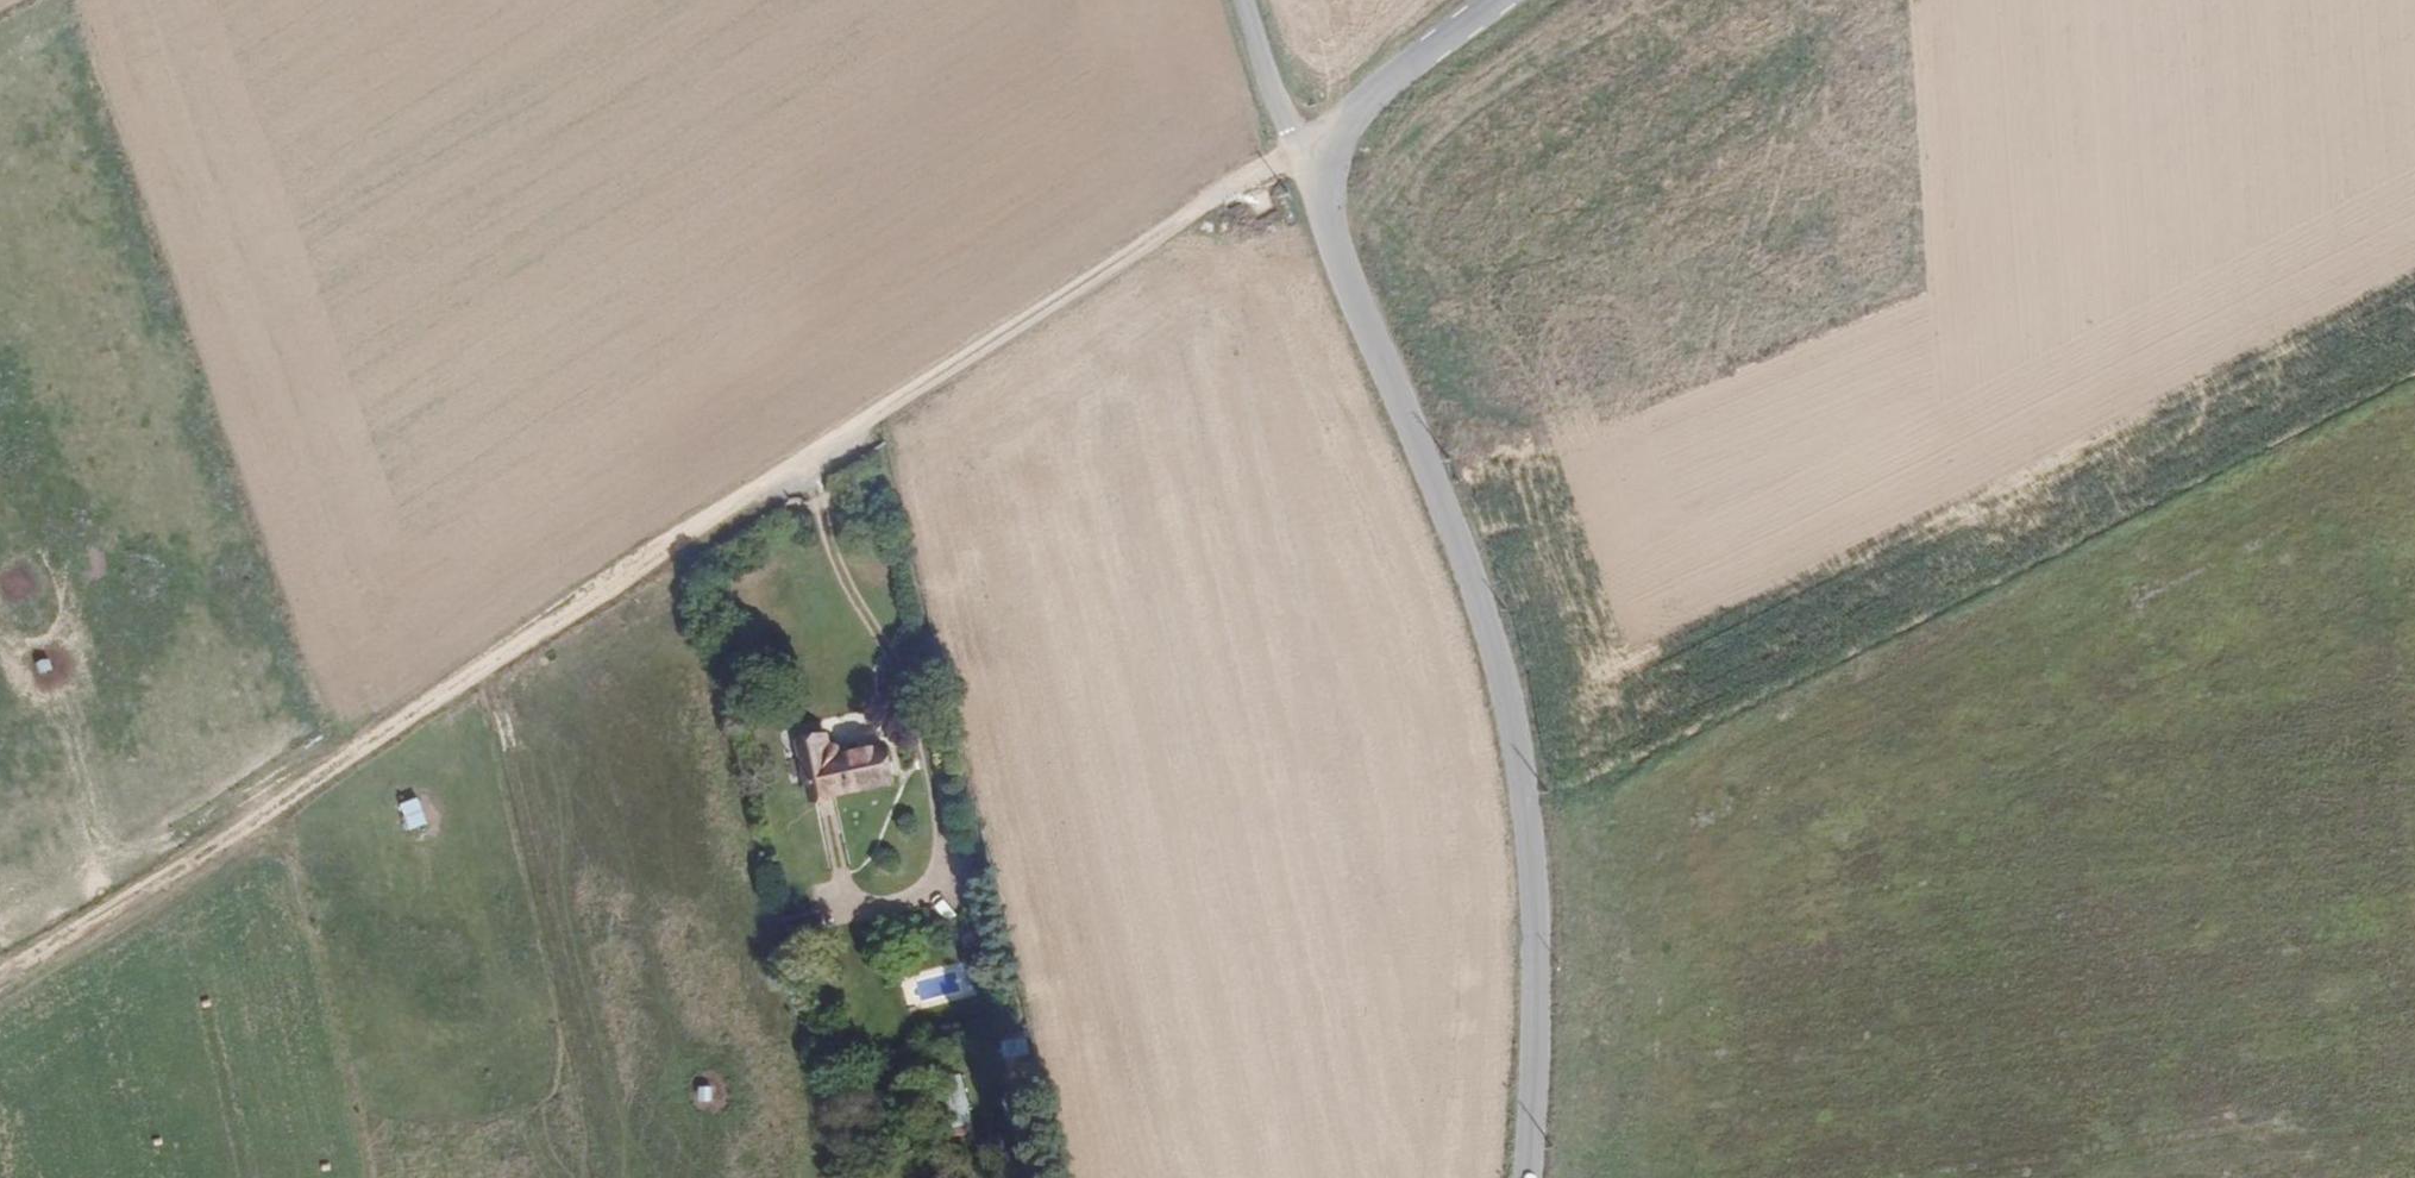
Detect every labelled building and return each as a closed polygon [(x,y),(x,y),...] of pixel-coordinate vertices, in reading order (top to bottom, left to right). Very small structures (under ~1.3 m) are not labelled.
[(49,659),(38,664),(44,676),(55,671),(49,659)] [(897,789),(890,751),(844,758),(843,752),(838,749),(833,749),(831,741),(805,745),(815,804),(897,789)] [(418,798),(402,804),(413,832),(429,826),(418,798)] [(1026,1036),(1001,1039),(1002,1053),(1028,1051),(1026,1036)] [(974,1122),(958,1074),(933,1082),(950,1131),(974,1122)] [(709,1086),(698,1088),(700,1100),(711,1098),(709,1086)]
